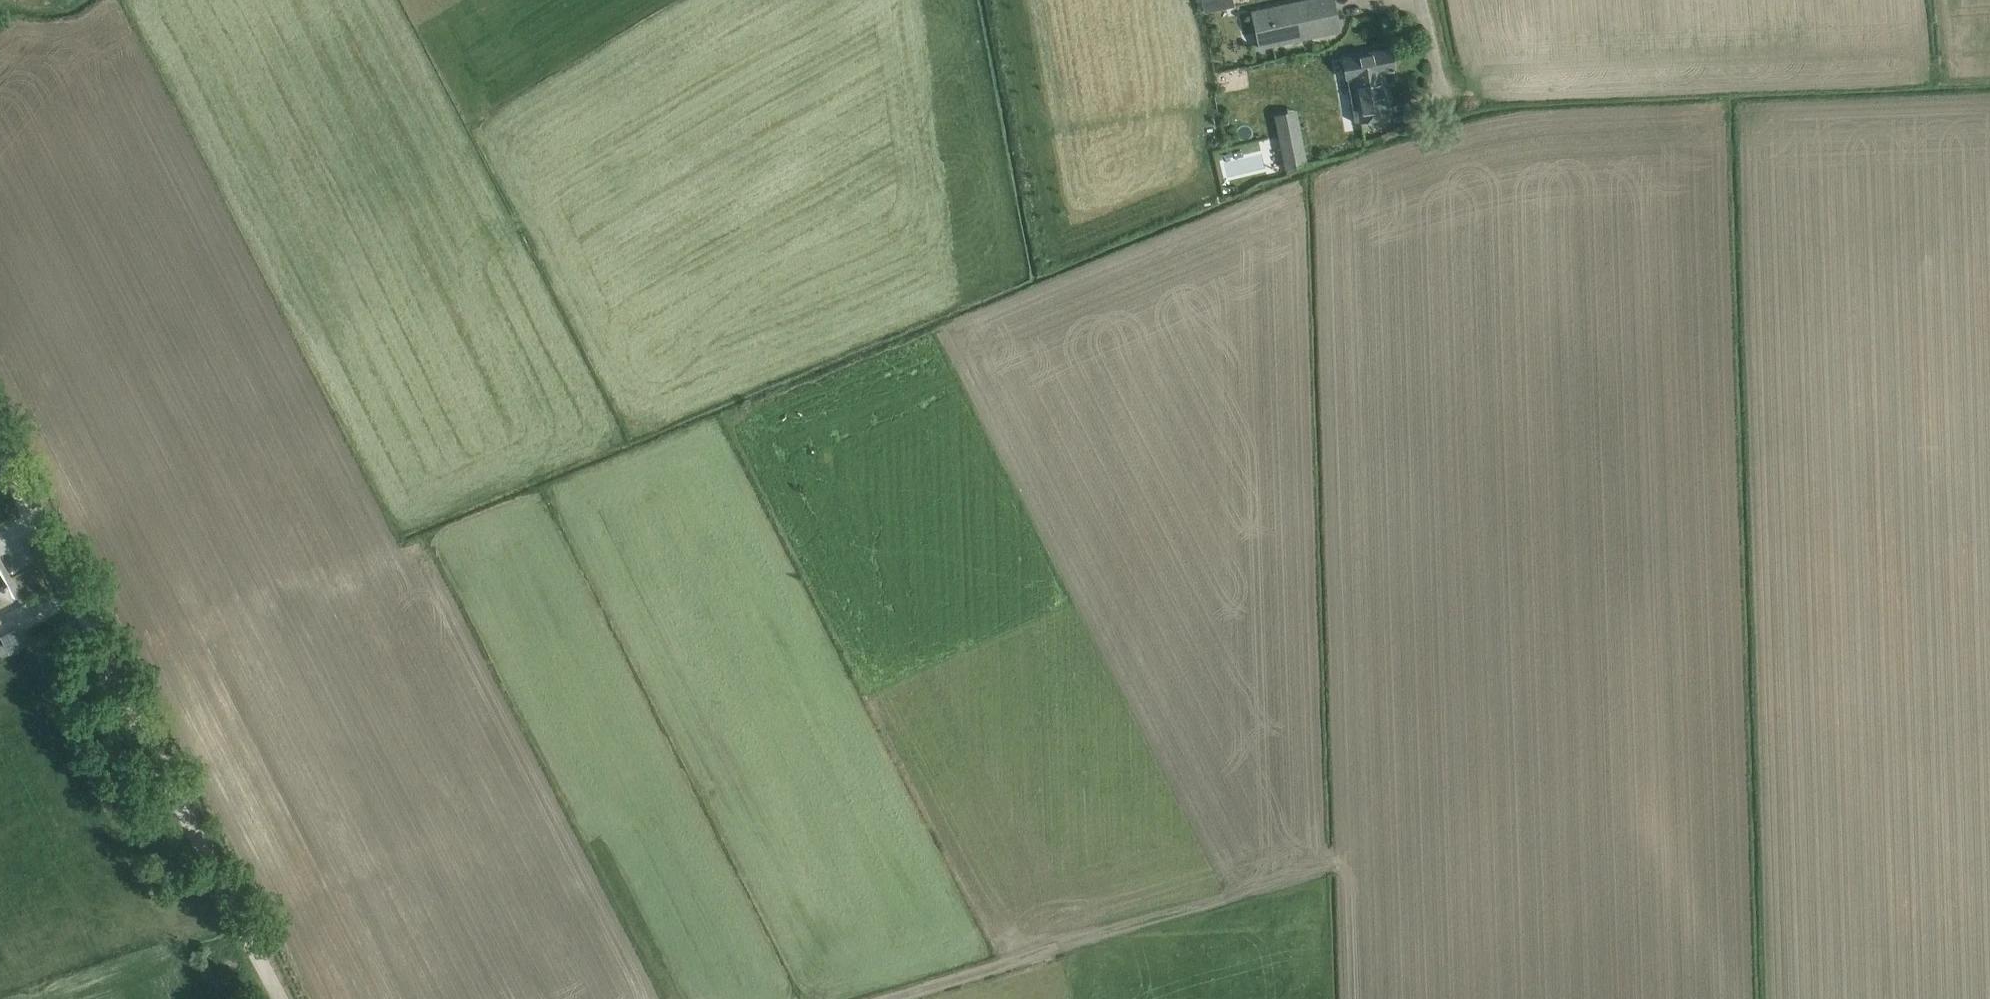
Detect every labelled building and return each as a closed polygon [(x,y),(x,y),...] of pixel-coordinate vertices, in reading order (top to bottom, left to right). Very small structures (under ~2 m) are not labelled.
[(1205,11),(1236,5),(1235,0),(1203,0),(1205,11)] [(1253,11),(1261,47),(1340,29),(1333,0),(1302,0),(1253,11)] [(1359,55),(1342,58),(1346,75),(1348,89),(1355,122),(1360,121),(1390,115),(1383,71),(1394,69),(1390,49),(1373,52),(1359,55)] [(1296,108),(1274,113),(1285,169),(1307,164),(1296,108)] [(10,598),(0,578),(0,603),(10,598)]
